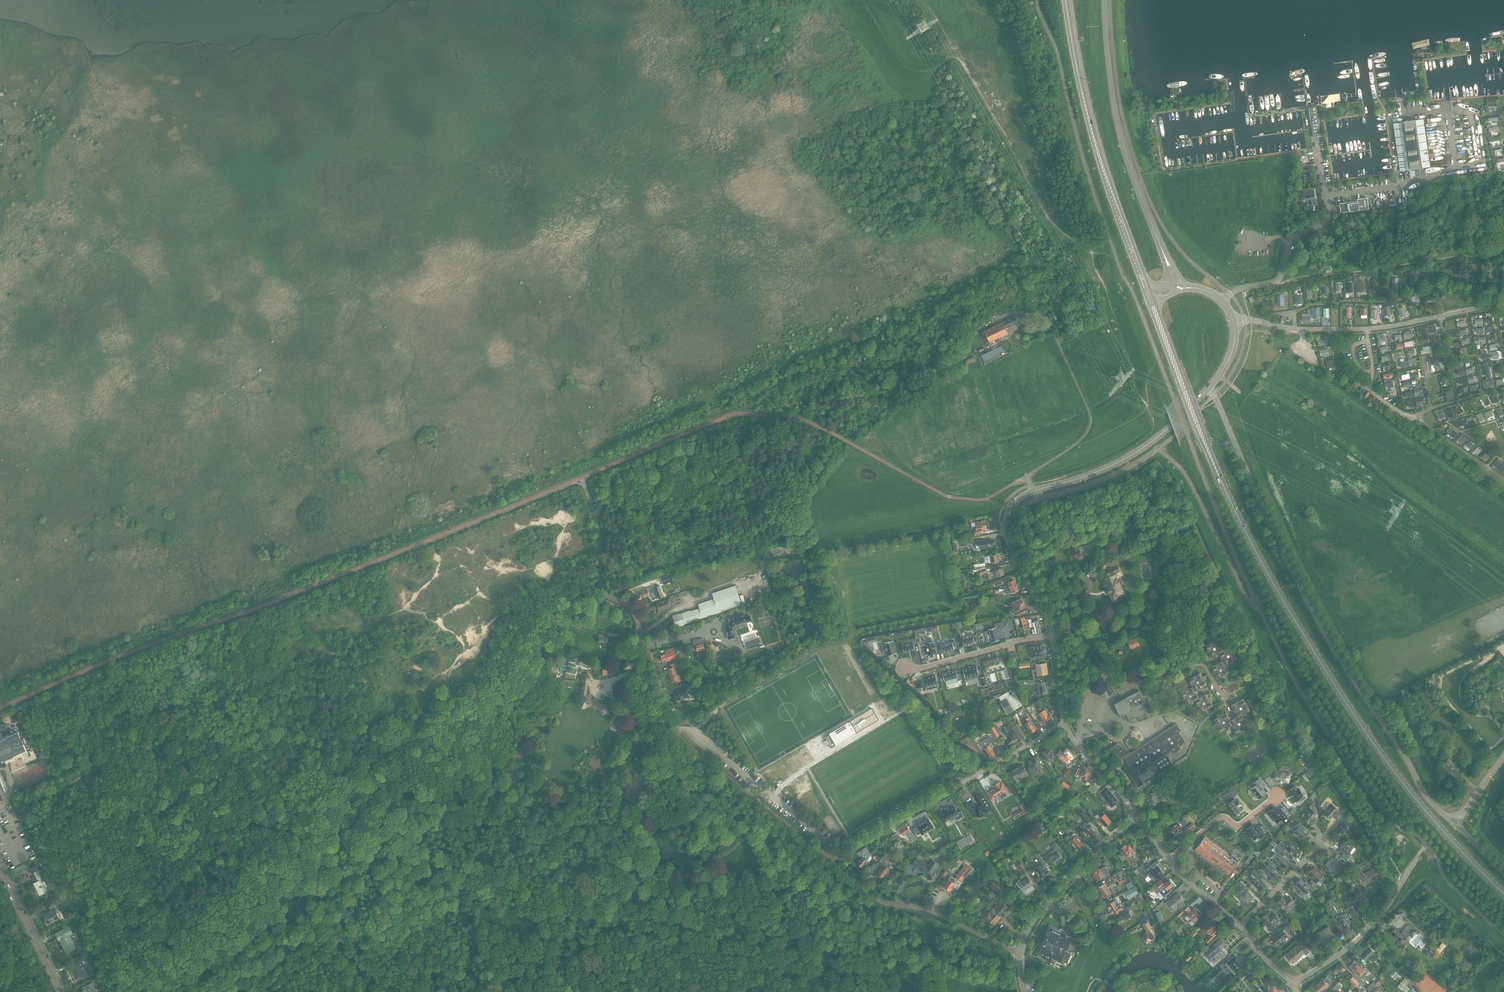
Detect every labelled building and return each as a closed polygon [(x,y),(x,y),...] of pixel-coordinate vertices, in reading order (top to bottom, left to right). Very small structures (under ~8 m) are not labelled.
[(1430,45),(1428,39),(1412,43),(1413,49),(1430,45)] [(1321,104),(1331,102),(1331,107),(1331,110),(1336,110),(1336,106),(1335,106),(1335,102),(1341,101),(1340,93),(1320,96),(1321,104)] [(1341,106),(1337,111),(1342,115),(1346,110),(1341,106)] [(1317,108),(1309,109),(1313,137),(1321,136),(1317,108)] [(1423,168),(1430,167),(1423,119),(1416,120),(1401,122),(1394,123),(1401,171),(1408,170),(1423,168)] [(1497,157),(1495,150),(1503,148),(1502,145),(1491,148),(1493,158),(1497,157)] [(1494,159),(1495,170),(1500,170),(1500,163),(1503,163),(1503,165),(1503,158),(1494,159)] [(1303,189),(1301,190),(1302,195),(1303,200),(1312,199),(1312,205),(1317,204),(1316,195),(1315,188),(1303,189)] [(1341,212),(1369,209),(1367,197),(1357,199),(1358,202),(1345,204),(1345,203),(1340,203),(1341,212)] [(1454,269),(1454,274),(1459,275),(1459,269),(1459,265),(1449,265),(1449,269),(1454,269)] [(1416,295),(1409,297),(1411,306),(1415,305),(1414,302),(1419,301),(1418,298),(1417,298),(1416,295)] [(1057,309),(1065,305),(1064,303),(1061,304),(1059,300),(1054,302),(1056,306),(1055,306),(1057,309)] [(1014,316),(1014,317),(1013,315),(1010,316),(1011,318),(984,331),(989,342),(1008,333),(1005,328),(1017,323),(1014,316)] [(1320,337),(1317,338),(1318,346),(1328,345),(1327,339),(1321,340),(1320,337)] [(984,361),(1005,351),(1002,345),(981,355),(984,361)] [(1445,361),(1444,355),(1429,358),(1430,364),(1445,361)] [(1335,366),(1334,359),(1326,360),(1327,368),(1335,366)] [(1417,377),(1418,376),(1418,372),(1410,374),(1411,378),(1412,378),(1413,381),(1417,380),(1417,377)] [(1467,391),(1466,387),(1458,389),(1459,396),(1462,395),(1462,392),(1467,391)] [(1494,403),(1495,402),(1499,400),(1496,394),(1491,397),(1494,403)] [(1419,404),(1424,403),(1423,398),(1415,399),(1416,407),(1420,406),(1419,404)] [(1454,414),(1451,408),(1446,411),(1448,417),(1454,414)] [(1445,416),(1442,411),(1437,414),(1440,419),(1445,416)] [(1450,428),(1446,424),(1442,427),(1447,432),(1450,428)] [(1483,442),(1494,433),(1490,428),(1479,438),(1483,442)] [(1458,434),(1454,429),(1450,433),(1455,438),(1458,434)] [(1467,439),(1462,434),(1458,439),(1463,443),(1467,439)] [(1503,466),(1499,461),(1496,465),(1500,469),(1503,466)] [(974,537),(979,536),(979,533),(983,532),(982,529),(987,528),(985,520),(981,521),(981,523),(979,523),(979,521),(974,522),(976,531),(973,532),(974,537)] [(1143,531),(1140,522),(1132,524),(1135,534),(1143,531)] [(984,539),(975,541),(976,548),(993,545),(992,539),(984,541),(984,539)] [(1076,549),(1070,551),(1073,558),(1077,557),(1078,560),(1083,559),(1082,556),(1091,552),(1100,550),(1097,541),(1075,548),(1076,549)] [(764,557),(763,557),(764,559),(774,555),(775,556),(783,553),(781,546),(772,549),(772,548),(766,550),(766,552),(763,553),(764,557)] [(997,554),(987,555),(989,563),(999,561),(999,558),(997,559),(997,554)] [(978,577),(981,576),(980,574),(987,572),(985,567),(973,569),(974,572),(976,572),(978,577)] [(995,572),(997,576),(1004,574),(1002,567),(996,569),(996,568),(991,570),(992,573),(995,572)] [(1121,587),(1119,588),(1114,578),(1122,574),(1119,568),(1103,575),(1106,581),(1103,583),(1105,587),(1107,586),(1108,589),(1107,589),(1107,590),(1108,592),(1109,592),(1110,593),(1109,594),(1112,600),(1113,601),(1114,601),(1116,601),(1117,599),(1117,598),(1116,597),(1124,593),(1121,587)] [(671,574),(661,578),(664,584),(674,581),(671,574)] [(1003,587),(1004,589),(1010,587),(1016,585),(1014,580),(1012,578),(1008,580),(1008,582),(1008,583),(1009,584),(1003,587)] [(655,586),(639,591),(642,598),(650,595),(649,593),(656,591),(659,598),(664,597),(660,585),(659,586),(658,584),(654,585),(655,586)] [(681,613),(673,616),(677,626),(742,605),(736,585),(712,593),(714,599),(699,604),(700,608),(681,614),(681,613)] [(1018,590),(1018,589),(1016,585),(1010,587),(1004,589),(1005,593),(1008,594),(1012,592),(1015,591),(1016,591),(1018,591),(1018,590)] [(668,599),(657,603),(660,611),(661,610),(665,609),(664,608),(673,605),(672,602),(674,601),(672,596),(670,596),(671,599),(668,599)] [(1014,610),(1017,615),(1027,610),(1021,598),(1011,603),(1014,610)] [(727,628),(726,628),(729,639),(735,637),(735,636),(737,635),(735,630),(748,626),(746,622),(752,620),(750,616),(746,617),(745,614),(740,616),(739,614),(735,615),(736,618),(732,619),(733,622),(726,624),(727,628)] [(1031,619),(1028,619),(1028,618),(1025,619),(1022,620),(1024,628),(1030,627),(1034,626),(1034,628),(1032,629),(1033,634),(1041,632),(1038,620),(1032,622),(1031,619)] [(996,628),(988,630),(989,630),(991,641),(992,642),(999,640),(998,635),(997,632),(997,630),(1005,628),(1003,622),(995,624),(996,628)] [(603,635),(599,634),(598,642),(606,643),(607,637),(603,636),(603,635)] [(979,640),(977,634),(973,635),(973,634),(962,637),(964,646),(975,643),(975,641),(979,640)] [(759,638),(745,643),(746,647),(761,643),(759,638)] [(905,644),(902,645),(904,653),(915,650),(914,644),(916,643),(915,638),(912,639),(912,642),(905,644)] [(952,642),(940,645),(942,653),(954,649),(954,647),(957,646),(955,638),(951,639),(952,642)] [(1140,646),(1137,638),(1127,641),(1131,649),(1140,646)] [(1209,644),(1206,645),(1208,649),(1208,650),(1209,651),(1210,653),(1212,657),(1216,655),(1220,653),(1220,655),(1221,655),(1222,657),(1223,656),(1225,660),(1221,662),(1220,663),(1216,664),(1215,665),(1212,667),(1214,671),(1212,672),(1214,675),(1216,674),(1218,678),(1222,676),(1223,678),(1227,676),(1226,674),(1230,672),(1227,668),(1229,667),(1227,664),(1229,663),(1230,664),(1234,663),(1233,661),(1237,659),(1235,654),(1237,653),(1235,650),(1233,651),(1231,647),(1227,649),(1226,648),(1226,647),(1223,649),(1222,649),(1221,647),(1223,646),(1221,642),(1219,643),(1217,639),(1213,642),(1212,640),(1208,642),(1209,644)] [(893,640),(884,643),(885,644),(887,654),(888,655),(896,653),(895,648),(894,645),(893,640)] [(928,654),(929,655),(936,653),(935,649),(934,646),(933,641),(925,643),(926,644),(928,654)] [(1032,658),(1039,657),(1039,661),(1045,660),(1044,656),(1046,656),(1045,645),(1030,648),(1032,658)] [(676,656),(675,651),(677,650),(676,648),(673,648),(668,650),(669,653),(662,655),(664,661),(672,658),(676,656)] [(998,657),(984,662),(987,671),(992,670),(993,673),(1000,671),(999,667),(1004,666),(1002,657),(998,659),(998,657)] [(632,668),(636,664),(636,662),(635,661),(628,661),(626,662),(627,663),(624,664),(624,666),(626,668),(626,669),(629,668),(632,668)] [(677,682),(681,680),(679,675),(678,675),(675,666),(679,665),(678,661),(670,664),(671,668),(668,669),(673,681),(676,680),(677,682)] [(1033,675),(1035,675),(1036,678),(1042,677),(1042,674),(1047,674),(1046,663),(1036,664),(1037,670),(1033,670),(1033,675)] [(971,667),(968,668),(963,669),(965,678),(966,678),(967,680),(971,679),(970,676),(978,674),(976,666),(971,667)] [(956,670),(943,673),(945,681),(946,685),(958,682),(958,681),(962,680),(960,674),(957,675),(956,670)] [(606,713),(607,713),(608,712),(609,711),(609,710),(608,708),(608,706),(606,705),(602,705),(600,704),(594,701),(591,699),(590,697),(588,695),(587,694),(588,683),(589,681),(589,677),(587,674),(586,673),(585,674),(583,677),(583,680),(583,683),(581,695),(577,696),(576,697),(577,701),(580,704),(583,706),(584,706),(588,706),(592,707),(593,707),(597,709),(598,709),(602,713),(603,714),(605,714),(606,713)] [(1196,675),(1195,673),(1191,675),(1192,677),(1189,679),(1193,686),(1189,689),(1188,687),(1184,689),(1185,691),(1181,693),(1183,696),(1181,698),(1183,701),(1185,700),(1187,704),(1190,703),(1192,705),(1195,703),(1194,701),(1195,700),(1197,704),(1195,705),(1197,709),(1199,708),(1201,712),(1213,706),(1211,702),(1213,701),(1211,697),(1209,698),(1207,694),(1199,698),(1197,694),(1195,695),(1193,691),(1207,684),(1205,680),(1207,679),(1205,676),(1203,677),(1201,673),(1196,675)] [(935,674),(923,678),(925,686),(927,690),(938,687),(937,683),(935,674)] [(1112,687),(1125,680),(1135,683),(1145,678),(1143,674),(1134,679),(1125,676),(1107,685),(1112,695),(1116,693),(1112,687)] [(555,683),(547,680),(546,684),(543,683),(541,689),(544,690),(543,693),(551,695),(555,683)] [(993,684),(993,685),(994,690),(1008,686),(1007,681),(993,685),(993,684)] [(1037,682),(1039,694),(1048,693),(1046,681),(1037,682)] [(685,688),(674,692),(677,700),(689,696),(688,694),(693,692),(692,692),(695,691),(693,685),(691,686),(690,683),(684,685),(685,688)] [(1116,702),(1123,716),(1126,714),(1130,721),(1146,712),(1143,705),(1146,704),(1139,690),(1116,702)] [(1022,705),(1015,693),(1010,695),(1008,691),(999,697),(1002,702),(1007,699),(1013,710),(1022,705)] [(1225,729),(1226,731),(1229,729),(1228,727),(1232,725),(1236,732),(1240,730),(1241,732),(1245,730),(1244,728),(1248,726),(1246,722),(1248,721),(1246,718),(1244,719),(1243,717),(1247,715),(1246,713),(1250,711),(1248,707),(1250,705),(1248,702),(1246,703),(1244,699),(1240,701),(1238,699),(1235,701),(1236,703),(1232,705),(1239,719),(1235,721),(1234,718),(1231,721),(1227,713),(1215,719),(1217,723),(1215,724),(1217,728),(1219,727),(1221,731),(1225,729)] [(951,702),(947,703),(949,711),(957,709),(956,704),(952,705),(951,702)] [(1034,703),(1026,707),(1029,712),(1036,708),(1034,703)] [(872,708),(824,736),(831,748),(879,720),(872,708)] [(1044,722),(1046,724),(1053,719),(1050,714),(1048,715),(1045,709),(1039,713),(1042,718),(1040,720),(1042,723),(1044,722)] [(1018,720),(1017,721),(1019,723),(1022,721),(1019,716),(1017,713),(1015,714),(1015,715),(1012,717),(1014,720),(1017,718),(1018,720)] [(994,724),(1004,741),(1007,740),(1010,745),(1017,741),(1024,738),(1016,724),(1009,728),(1013,736),(1007,739),(999,726),(1003,724),(1001,721),(994,724)] [(1031,733),(1036,730),(1030,721),(1028,722),(1025,724),(1031,733)] [(1176,724),(1159,735),(1131,753),(1117,743),(1109,749),(1113,755),(1115,754),(1119,760),(1123,757),(1128,765),(1124,767),(1137,788),(1143,784),(1137,774),(1139,773),(1140,775),(1147,771),(1146,769),(1154,764),(1160,773),(1173,765),(1167,755),(1173,752),(1174,754),(1181,749),(1179,747),(1186,743),(1178,732),(1180,730),(1176,724)] [(994,726),(990,729),(995,738),(1000,735),(994,726)] [(3,762),(1,760),(8,757),(8,758),(12,757),(12,755),(26,749),(26,748),(29,747),(27,741),(26,741),(24,738),(21,739),(19,734),(0,742),(0,763),(3,762)] [(989,736),(980,742),(982,745),(981,745),(982,746),(983,746),(984,749),(985,748),(991,757),(995,754),(994,752),(997,751),(995,748),(996,747),(989,736)] [(1052,750),(1052,746),(1042,752),(1047,759),(1051,759),(1051,762),(1055,762),(1055,750),(1052,750)] [(1070,764),(1068,762),(1074,756),(1066,750),(1061,756),(1064,759),(1062,761),(1068,766),(1070,764)] [(1040,760),(1037,755),(1032,758),(1033,760),(1028,762),(1031,766),(1032,765),(1034,768),(1035,768),(1037,771),(1041,768),(1040,765),(1041,764),(1039,761),(1040,760)] [(1449,758),(1440,768),(1443,770),(1441,773),(1442,773),(1445,776),(1447,773),(1453,778),(1457,774),(1453,770),(1455,769),(1451,764),(1453,762),(1449,758)] [(1020,777),(1021,778),(1028,774),(1022,764),(1011,771),(1015,779),(1020,777)] [(1076,767),(1073,774),(1077,776),(1079,772),(1081,773),(1080,775),(1087,779),(1089,775),(1090,775),(1093,771),(1092,770),(1093,768),(1089,766),(1087,768),(1082,766),(1081,769),(1076,767)] [(1068,768),(1063,774),(1066,777),(1071,771),(1068,768)] [(1276,770),(1274,779),(1278,780),(1278,782),(1282,783),(1282,781),(1288,783),(1291,774),(1283,772),(1284,769),(1280,768),(1279,771),(1276,770)] [(1255,785),(1251,789),(1259,798),(1258,799),(1259,799),(1266,793),(1262,788),(1265,786),(1259,779),(1260,779),(1259,779),(1253,783),(1254,784),(1254,783),(1255,785)] [(992,790),(988,792),(992,799),(996,796),(999,794),(1000,796),(1006,792),(1005,791),(1006,790),(1002,783),(1001,784),(999,781),(995,784),(996,785),(994,786),(995,787),(991,789),(992,790)] [(1294,785),(1288,791),(1296,801),(1297,801),(1300,804),(1308,797),(1305,793),(1304,794),(1299,788),(1298,790),(1294,785)] [(1100,792),(1109,804),(1109,803),(1112,807),(1114,804),(1115,804),(1118,802),(1112,794),(1112,795),(1111,794),(1111,793),(1106,787),(1100,792)] [(1160,801),(1160,800),(1163,798),(1156,789),(1155,790),(1155,789),(1153,790),(1153,791),(1151,792),(1149,789),(1142,794),(1143,795),(1143,797),(1144,798),(1145,798),(1150,806),(1150,807),(1151,808),(1152,808),(1154,807),(1153,805),(1160,801)] [(1231,791),(1223,795),(1229,803),(1228,804),(1236,813),(1242,808),(1240,805),(1241,804),(1238,801),(1237,802),(1235,799),(1235,798),(1234,799),(1233,798),(1235,796),(1231,791)] [(975,808),(970,811),(974,817),(977,815),(977,816),(983,815),(983,810),(985,813),(991,809),(979,793),(974,797),(980,806),(976,806),(976,810),(975,808)] [(1333,816),(1337,820),(1342,814),(1338,810),(1338,809),(1332,804),(1331,804),(1330,803),(1328,803),(1327,805),(1327,806),(1329,807),(1323,814),(1330,819),(1333,816)] [(1021,810),(1013,815),(1015,818),(1027,811),(1023,805),(1019,807),(1021,810)] [(942,813),(941,814),(945,821),(954,817),(956,821),(964,816),(961,811),(958,813),(954,807),(950,809),(949,808),(945,810),(945,811),(942,813)] [(1287,817),(1281,809),(1280,809),(1278,810),(1278,811),(1275,807),(1268,813),(1276,822),(1280,819),(1282,821),(1287,817)] [(1313,818),(1317,814),(1315,811),(1316,809),(1313,807),(1311,809),(1306,815),(1305,814),(1304,814),(1302,815),(1302,816),(1304,817),(1303,818),(1309,823),(1311,824),(1315,820),(1313,818)] [(1083,811),(1079,814),(1086,822),(1081,826),(1084,830),(1083,831),(1086,834),(1087,833),(1089,837),(1090,836),(1091,837),(1095,834),(1094,833),(1096,832),(1088,822),(1090,819),(1083,811)] [(1103,823),(1105,825),(1111,821),(1105,813),(1100,817),(1098,814),(1095,816),(1102,824),(1103,823)] [(1339,833),(1342,836),(1351,824),(1347,818),(1346,819),(1344,817),(1340,822),(1342,824),(1336,830),(1339,832),(1339,833)] [(934,828),(933,826),(928,818),(917,826),(917,827),(914,829),(917,835),(921,833),(922,835),(928,831),(934,828)] [(1171,827),(1175,833),(1181,827),(1182,829),(1190,824),(1188,821),(1187,820),(1185,819),(1184,819),(1183,819),(1182,820),(1181,820),(1178,822),(1171,827)] [(1192,822),(1190,824),(1182,829),(1185,833),(1195,826),(1192,822)] [(1297,834),(1302,839),(1307,834),(1301,829),(1303,827),(1298,822),(1294,827),(1296,829),(1292,834),(1295,836),(1297,834)] [(1253,824),(1246,830),(1254,840),(1258,836),(1260,838),(1265,834),(1264,832),(1267,830),(1262,824),(1259,827),(1258,826),(1256,827),(1256,828),(1253,824)] [(898,830),(902,836),(908,831),(910,830),(909,830),(906,825),(898,830)] [(910,830),(907,832),(912,840),(913,839),(914,840),(916,839),(913,835),(914,835),(910,829),(909,830),(910,830)] [(898,842),(902,840),(897,833),(892,836),(894,839),(895,838),(898,842)] [(1081,846),(1080,845),(1083,843),(1074,833),(1072,835),(1074,838),(1070,841),(1076,848),(1077,848),(1081,846)] [(943,840),(938,843),(940,847),(949,841),(945,834),(941,836),(943,840)] [(1205,836),(1195,849),(1213,864),(1216,865),(1219,868),(1219,867),(1228,874),(1239,860),(1232,854),(1230,856),(1205,836)] [(1281,841),(1278,845),(1285,852),(1287,850),(1293,856),(1296,853),(1297,854),(1298,853),(1297,853),(1301,849),(1297,845),(1296,847),(1291,842),(1287,847),(1281,841)] [(1352,854),(1350,852),(1354,847),(1351,845),(1350,846),(1345,842),(1340,848),(1345,852),(1342,856),(1347,860),(1352,854)] [(1056,863),(1063,858),(1059,853),(1062,851),(1055,843),(1052,846),(1054,849),(1045,856),(1049,861),(1053,865),(1056,863)] [(1122,856),(1125,860),(1126,859),(1130,865),(1134,862),(1129,855),(1132,853),(1132,854),(1135,852),(1134,851),(1136,849),(1134,846),(1132,848),(1129,844),(1127,846),(1126,845),(1122,848),(1124,850),(1121,852),(1123,856),(1122,856)] [(1279,853),(1274,859),(1283,868),(1289,862),(1282,855),(1285,853),(1278,846),(1275,849),(1279,853)] [(864,864),(865,865),(868,861),(869,861),(871,858),(871,856),(870,855),(867,852),(865,848),(866,848),(866,847),(857,853),(862,857),(857,863),(859,865),(861,867),(862,867),(864,864)] [(882,867),(877,873),(882,877),(884,874),(886,875),(888,873),(886,872),(887,871),(889,869),(888,868),(891,865),(888,862),(889,861),(886,859),(890,854),(887,852),(880,860),(882,863),(880,865),(882,867)] [(1041,878),(1048,872),(1043,865),(1046,863),(1037,853),(1035,855),(1042,863),(1034,869),(1041,878)] [(1248,864),(1253,857),(1250,855),(1245,862),(1248,864)] [(1272,879),(1278,872),(1269,863),(1271,861),(1267,857),(1264,859),(1269,863),(1263,869),(1263,868),(1261,869),(1261,871),(1264,875),(1266,873),(1272,879)] [(1333,871),(1336,874),(1344,864),(1345,865),(1347,862),(1341,857),(1339,860),(1336,857),(1334,859),(1332,857),(1325,865),(1328,867),(1328,866),(1330,867),(1329,868),(1329,869),(1330,870),(1331,871),(1332,870),(1333,871)] [(936,877),(935,875),(939,874),(939,870),(936,868),(939,864),(932,859),(928,865),(917,858),(912,864),(927,875),(928,879),(936,877)] [(1021,862),(1018,865),(1025,874),(1025,873),(1028,871),(1021,862)] [(1137,875),(1145,869),(1142,865),(1134,871),(1137,875)] [(964,868),(957,876),(958,877),(961,880),(962,881),(972,869),(969,866),(966,869),(964,868)] [(1100,869),(1099,869),(1097,870),(1096,870),(1094,871),(1094,873),(1098,879),(1102,877),(1104,879),(1110,875),(1104,866),(1100,869)] [(1149,867),(1141,873),(1145,877),(1149,874),(1153,879),(1155,877),(1155,878),(1156,877),(1158,880),(1164,875),(1162,872),(1158,867),(1152,872),(1149,867)] [(1361,877),(1365,884),(1380,875),(1375,867),(1364,874),(1361,870),(1359,871),(1360,873),(1357,875),(1359,879),(1361,877)] [(1322,876),(1324,877),(1327,874),(1322,869),(1319,872),(1314,868),(1311,871),(1311,870),(1308,873),(1313,878),(1312,879),(1316,883),(1320,879),(1319,878),(1322,876)] [(1254,869),(1251,872),(1256,878),(1252,882),(1260,890),(1263,888),(1263,887),(1265,885),(1260,879),(1262,877),(1254,869)] [(34,883),(39,895),(49,890),(47,887),(47,886),(46,883),(44,884),(41,880),(44,878),(39,870),(34,872),(38,881),(34,883)] [(1018,881),(1016,883),(1025,895),(1027,893),(1028,894),(1032,890),(1034,888),(1032,885),(1033,884),(1025,873),(1025,874),(1026,876),(1019,882),(1018,881)] [(1118,873),(1107,879),(1109,881),(1113,879),(1115,881),(1117,885),(1123,881),(1118,873)] [(947,880),(943,886),(944,887),(945,888),(948,890),(949,889),(950,890),(955,883),(954,882),(956,879),(958,877),(957,876),(955,878),(951,876),(950,876),(949,879),(948,879),(947,880)] [(1318,888),(1315,886),(1313,887),(1309,883),(1307,885),(1301,879),(1295,885),(1301,891),(1299,893),(1302,896),(1310,888),(1311,889),(1314,892),(1318,888)] [(1172,889),(1171,887),(1173,885),(1169,880),(1164,884),(1161,880),(1154,885),(1160,892),(1158,894),(1161,898),(1163,896),(1172,889)] [(1001,889),(993,882),(990,886),(992,888),(991,890),(992,891),(990,893),(993,896),(994,896),(996,894),(997,895),(1000,892),(999,891),(1001,889)] [(1105,883),(1099,887),(1104,896),(1111,892),(1111,893),(1113,891),(1111,888),(1111,887),(1109,885),(1107,882),(1105,883)] [(1125,892),(1129,899),(1137,894),(1133,888),(1125,892)] [(1242,904),(1245,906),(1254,897),(1246,890),(1243,892),(1241,890),(1236,895),(1243,902),(1242,904)] [(1174,909),(1178,906),(1180,909),(1186,904),(1183,901),(1185,900),(1179,893),(1168,902),(1174,909)] [(1353,905),(1349,908),(1354,917),(1362,913),(1359,908),(1361,906),(1354,895),(1349,898),(1353,905)] [(1286,900),(1283,897),(1278,903),(1286,911),(1291,905),(1294,901),(1297,903),(1299,901),(1296,898),(1294,900),(1290,897),(1286,900)] [(1117,906),(1116,904),(1118,902),(1116,899),(1114,901),(1108,904),(1111,910),(1117,906)] [(1000,918),(998,916),(1007,906),(1004,903),(1003,903),(1000,900),(990,911),(991,912),(990,914),(989,913),(985,917),(994,925),(1000,918)] [(1124,907),(1126,910),(1133,906),(1132,906),(1135,904),(1134,902),(1131,904),(1131,903),(1124,907)] [(50,910),(43,914),(45,919),(46,918),(49,923),(55,920),(55,921),(60,919),(57,913),(58,912),(54,903),(48,906),(50,910)] [(1120,911),(1123,909),(1120,905),(1117,906),(1111,910),(1114,915),(1120,911)] [(1185,918),(1187,921),(1189,923),(1192,926),(1195,923),(1202,917),(1194,909),(1192,911),(1189,906),(1185,910),(1188,914),(1187,915),(1188,915),(1185,918)] [(1117,922),(1118,923),(1119,924),(1128,919),(1129,919),(1131,918),(1131,917),(1132,916),(1129,911),(1116,918),(1117,920),(1117,922)] [(1279,918),(1278,918),(1279,917),(1274,912),(1270,917),(1267,914),(1261,919),(1270,927),(1272,930),(1277,924),(1280,920),(1279,918)] [(1349,926),(1346,921),(1349,919),(1346,912),(1340,915),(1342,918),(1338,921),(1338,920),(1336,921),(1339,925),(1340,925),(1342,930),(1349,926)] [(1148,914),(1140,919),(1142,922),(1150,917),(1148,914)] [(1287,921),(1285,922),(1286,923),(1281,927),(1283,930),(1273,938),(1278,943),(1287,936),(1290,933),(1288,930),(1290,929),(1287,926),(1290,924),(1287,921)] [(1152,940),(1152,939),(1155,937),(1150,928),(1152,927),(1148,922),(1143,925),(1147,931),(1144,933),(1146,937),(1144,938),(1146,942),(1148,940),(1148,941),(1149,940),(1150,941),(1152,940)] [(1211,922),(1204,929),(1211,935),(1206,940),(1209,943),(1216,935),(1213,933),(1218,928),(1211,922)] [(1414,929),(1408,924),(1401,932),(1396,927),(1391,933),(1399,940),(1403,943),(1405,944),(1407,943),(1408,942),(1409,940),(1408,938),(1407,937),(1409,935),(1414,929)] [(76,948),(68,933),(71,931),(69,926),(55,933),(59,940),(60,940),(66,952),(76,948)] [(1318,933),(1325,944),(1334,938),(1328,927),(1318,933)] [(1043,941),(1039,950),(1042,951),(1041,954),(1045,956),(1049,958),(1051,955),(1067,963),(1071,954),(1070,954),(1072,951),(1076,943),(1073,941),(1075,939),(1066,935),(1065,937),(1060,935),(1061,932),(1052,928),(1051,931),(1048,930),(1044,939),(1045,939),(1044,942),(1043,941)] [(1208,947),(1204,951),(1213,962),(1219,956),(1221,958),(1226,954),(1221,949),(1220,948),(1225,944),(1220,939),(1213,945),(1214,946),(1210,949),(1208,947)] [(1440,953),(1446,945),(1443,943),(1442,942),(1436,950),(1440,953)] [(1298,945),(1284,957),(1287,961),(1289,959),(1293,963),(1297,960),(1297,959),(1304,953),(1306,954),(1309,951),(1302,943),(1299,946),(1298,945)] [(1360,956),(1365,961),(1374,951),(1369,947),(1360,956)] [(1227,962),(1236,973),(1244,966),(1235,955),(1227,962)] [(82,975),(84,978),(89,975),(86,969),(82,962),(83,961),(81,959),(76,962),(77,964),(71,967),(77,978),(82,975)] [(1353,969),(1352,969),(1362,979),(1368,973),(1362,967),(1361,968),(1357,964),(1355,967),(1354,966),(1352,968),(1353,969)] [(1216,967),(1210,973),(1214,977),(1222,969),(1219,965),(1216,967)] [(1395,970),(1390,975),(1395,979),(1400,974),(1395,970)] [(1408,977),(1406,976),(1397,986),(1404,991),(1415,991),(1416,991),(1412,988),(1411,989),(1406,986),(1411,980),(1408,978),(1408,977)] [(1328,985),(1331,982),(1327,977),(1323,980),(1315,987),(1319,991),(1320,991),(1325,987),(1326,988),(1329,986),(1328,985)] [(1278,987),(1271,986),(1272,980),(1265,979),(1265,983),(1270,984),(1268,991),(1280,991),(1280,989),(1278,989),(1278,987)] [(1367,988),(1371,991),(1374,991),(1377,989),(1379,986),(1373,981),(1367,988)] [(94,989),(96,988),(93,982),(81,988),(83,991),(81,991),(96,991),(94,989)]
